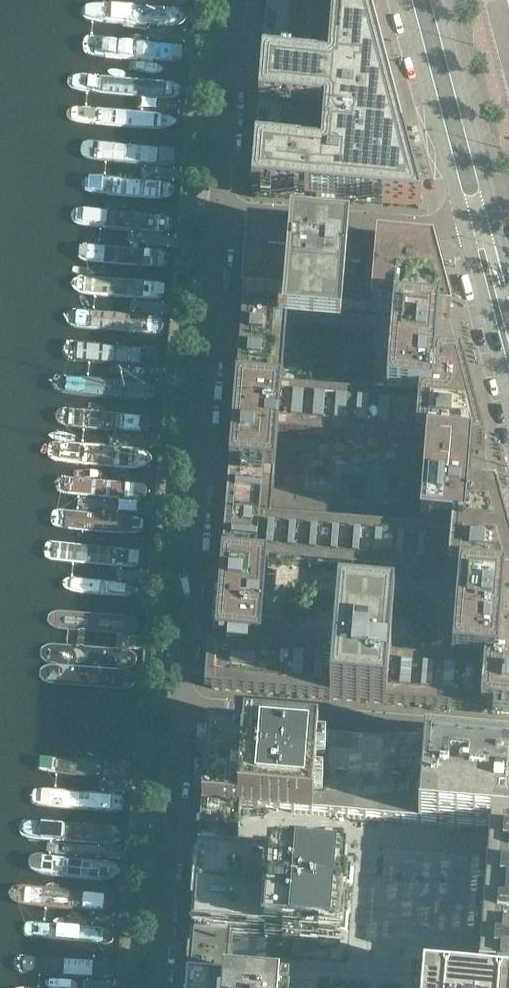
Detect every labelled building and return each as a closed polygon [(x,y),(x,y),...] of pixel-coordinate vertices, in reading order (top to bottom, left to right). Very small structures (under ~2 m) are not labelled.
[(368,7),(332,4),(291,1),(280,0),(267,0),(262,61),(259,105),(255,148),(252,193),(420,206),(368,7)] [(93,24),(94,24),(179,28),(181,27),(183,26),(185,25),(187,24),(188,22),(190,21),(191,19),(190,17),(189,15),(187,14),(186,12),(184,11),(182,10),(180,9),(178,9),(95,6),(93,5),(92,5),(90,6),(89,6),(87,7),(86,8),(85,10),(85,11),(84,13),(84,14),(84,16),(84,17),(85,19),(86,20),(87,21),(88,22),(89,23),(91,24),(93,24)] [(90,58),(181,63),(183,63),(184,62),(185,61),(186,59),(187,58),(187,56),(187,55),(187,53),(187,52),(186,50),(185,49),(184,48),(183,47),(182,46),(92,41),(90,41),(89,42),(87,42),(86,43),(85,45),(85,46),(84,47),(84,49),(84,50),(84,52),(84,53),(85,54),(86,56),(87,57),(89,57),(90,58)] [(71,90),(73,90),(173,98),(175,97),(177,96),(178,95),(180,93),(181,92),(183,90),(181,88),(179,86),(177,84),(174,83),(172,81),(74,74),(73,74),(71,74),(70,75),(69,76),(67,77),(67,78),(66,80),(66,81),(66,83),(66,84),(67,86),(68,87),(69,88),(70,89),(71,90)] [(76,123),(78,123),(154,130),(158,130),(161,130),(165,129),(168,129),(172,128),(175,127),(178,126),(182,124),(179,122),(177,120),(174,119),(171,117),(168,116),(165,115),(162,115),(159,114),(80,107),(79,107),(77,107),(76,107),(74,107),(73,108),(71,109),(70,110),(69,111),(69,112),(69,114),(68,115),(69,117),(69,118),(70,120),(71,121),(72,122),(73,123),(75,123),(76,123)] [(85,161),(170,166),(177,157),(171,148),(86,143),(85,143),(83,144),(82,144),(81,145),(79,146),(78,147),(78,148),(77,150),(77,151),(77,153),(77,155),(78,156),(79,157),(80,159),(81,160),(82,160),(84,161),(85,161)] [(86,197),(88,198),(162,201),(164,200),(166,200),(168,199),(170,198),(172,196),(174,195),(175,193),(176,191),(175,189),(173,188),(172,186),(170,184),(168,183),(166,182),(164,181),(88,179),(86,179),(85,180),(83,181),(82,182),(81,183),(80,185),(80,186),(79,188),(79,189),(80,191),(80,192),(81,194),(82,195),(83,196),(85,197),(86,197)] [(77,222),(159,229),(173,221),(162,210),(80,205),(77,206),(75,206),(72,208),(69,209),(67,210),(64,212),(66,214),(67,216),(69,218),(71,219),(73,220),(75,222),(77,222)] [(439,318),(450,318),(432,249),(248,234),(211,689),(508,713),(508,624),(501,623),(505,583),(508,583),(508,545),(495,492),(468,490),(471,450),(485,451),(460,360),(436,358),(439,318)] [(82,260),(165,269),(168,268),(170,266),(172,264),(173,261),(173,258),(171,255),(168,252),(88,245),(85,246),(82,247),(80,249),(79,252),(79,255),(80,258),(82,260)] [(163,280),(81,274),(79,275),(76,276),(74,279),(74,282),(74,285),(75,287),(78,289),(80,290),(159,296),(162,296),(165,296),(168,294),(169,291),(170,288),(169,286),(168,283),(165,281),(163,280)] [(67,326),(70,328),(157,336),(160,335),(163,334),(165,331),(166,328),(166,324),(165,321),(163,319),(161,317),(159,317),(72,310),(69,311),(66,313),(64,316),(64,317),(64,321),(65,324),(67,326)] [(66,360),(156,367),(159,366),(161,364),(163,361),(164,358),(163,355),(162,352),(159,350),(158,350),(70,343),(67,343),(65,344),(63,347),(61,350),(61,353),(62,356),(64,358),(66,360)] [(69,386),(78,393),(159,401),(161,385),(80,377),(69,386)] [(149,417),(66,406),(64,406),(61,407),(58,410),(56,413),(56,416),(56,419),(58,423),(60,425),(63,426),(148,431),(150,430),(152,427),(153,424),(152,421),(151,419),(149,417)] [(50,460),(54,463),(138,469),(141,469),(145,468),(147,465),(149,462),(149,459),(148,455),(146,452),(144,450),(140,449),(56,442),(54,443),(50,446),(46,449),(43,452),(45,456),(47,458),(50,460)] [(61,493),(63,494),(145,500),(147,499),(149,497),(150,494),(150,491),(149,489),(147,487),(145,485),(66,479),(63,480),(61,482),(59,485),(59,487),(59,490),(61,493)] [(141,516),(58,509),(56,509),(54,511),(52,513),(51,516),(51,520),(52,522),(54,525),(57,526),(141,533),(142,532),(145,530),(146,527),(146,524),(145,521),(143,518),(141,516)] [(46,560),(134,568),(137,566),(140,563),(141,560),(141,556),(141,553),(139,550),(138,549),(48,543),(47,544),(44,546),(43,548),(42,551),(42,555),(44,557),(46,560)] [(67,589),(70,590),(133,596),(136,594),(138,592),(138,589),(138,587),(137,584),(133,582),(71,576),(68,577),(66,579),(65,581),(64,584),(66,587),(67,589)] [(208,731),(187,987),(508,987),(508,755),(208,731)] [(123,758),(41,757),(40,757),(39,758),(37,759),(36,760),(36,761),(35,763),(35,764),(35,765),(35,767),(36,768),(37,769),(38,770),(39,771),(41,771),(125,777),(126,776),(127,775),(129,774),(129,772),(130,771),(131,769),(131,768),(131,766),(130,765),(130,763),(129,762),(128,761),(126,760),(125,759),(123,758)] [(39,807),(124,812),(125,811),(126,809),(127,808),(127,806),(128,804),(128,802),(128,800),(127,798),(127,797),(126,795),(125,793),(39,789),(38,789),(37,791),(35,792),(35,793),(34,795),(34,797),(34,798),(34,800),(34,802),(35,803),(36,805),(37,806),(39,807)] [(114,825),(28,822),(27,822),(26,823),(25,824),(24,826),(23,827),(23,828),(23,830),(24,831),(24,833),(25,834),(26,835),(27,836),(29,836),(30,837),(113,842),(115,842),(116,841),(118,840),(119,839),(120,838),(121,837),(121,835),(121,834),(121,832),(121,831),(120,829),(119,828),(118,827),(117,826),(115,826),(114,825)] [(44,875),(45,874),(111,877),(113,877),(115,876),(117,876),(118,875),(120,873),(122,872),(123,871),(124,869),(123,867),(121,865),(119,863),(117,862),(115,860),(113,859),(110,858),(44,855),(42,855),(40,856),(39,856),(37,857),(36,859),(35,860),(35,862),(34,863),(34,865),(34,866),(35,868),(35,870),(36,871),(37,872),(39,873),(40,874),(42,874),(44,875)] [(37,908),(39,908),(110,911),(111,911),(112,910),(114,909),(114,908),(115,907),(116,906),(116,905),(116,903),(115,902),(115,901),(114,900),(113,899),(112,898),(110,898),(40,893),(38,893),(36,894),(34,895),(32,896),(31,897),(29,898),(28,900),(29,902),(30,903),(31,904),(33,905),(34,906),(36,907),(37,908)] [(28,937),(30,938),(109,944),(110,944),(112,944),(113,943),(114,942),(115,941),(116,940),(117,939),(117,937),(117,936),(117,934),(116,933),(115,932),(114,931),(113,930),(112,929),(110,929),(109,929),(30,923),(29,923),(28,924),(27,925),(26,926),(25,927),(24,928),(24,930),(24,931),(25,933),(25,934),(26,935),(27,936),(28,937)] [(63,973),(67,974),(108,978),(110,963),(67,959),(65,959),(63,960),(61,960),(59,961),(57,963),(55,964),(53,966),(54,967),(56,969),(58,970),(59,972),(61,973),(63,973)]
